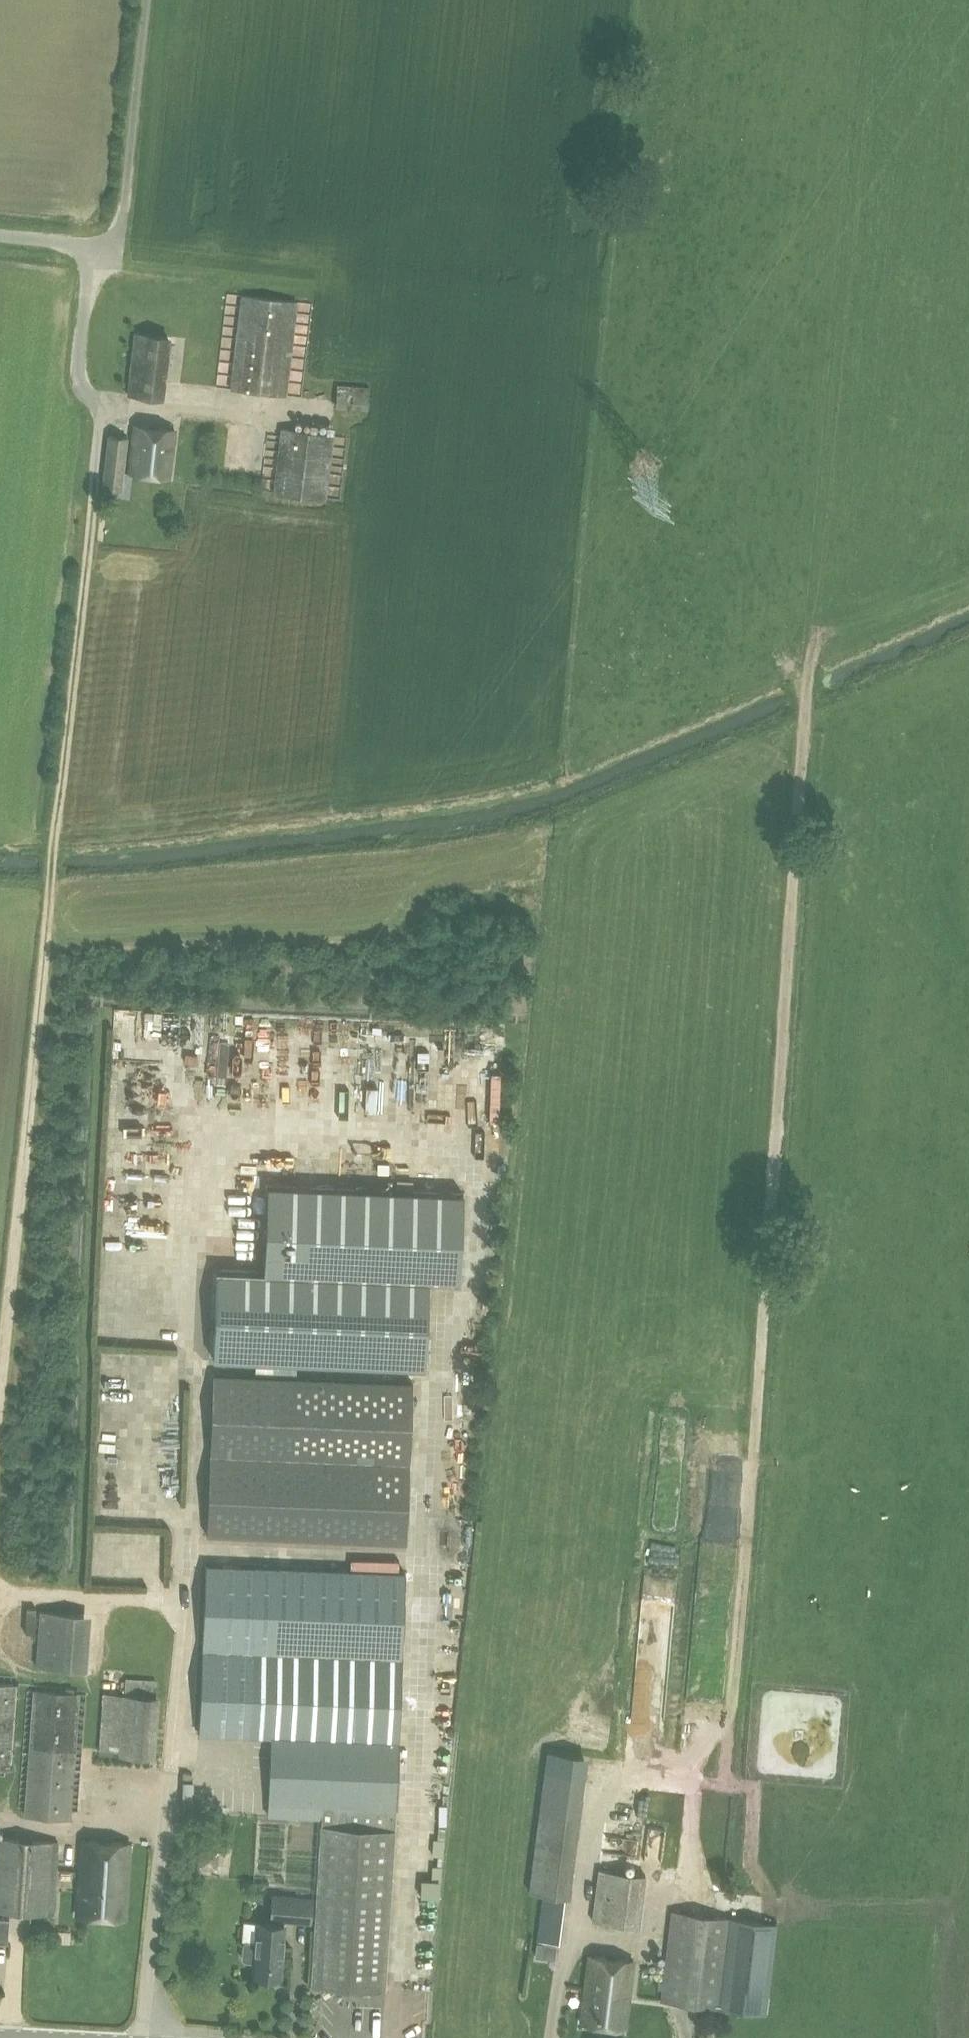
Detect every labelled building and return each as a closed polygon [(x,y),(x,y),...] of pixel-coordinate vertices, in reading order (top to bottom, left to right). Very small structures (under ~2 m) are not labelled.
[(234,294),(224,388),(287,396),(298,301),(234,294)] [(135,331),(129,395),(164,399),(172,336),(135,331)] [(337,385),(336,406),(368,407),(369,386),(337,385)] [(169,477),(174,429),(135,425),(130,473),(169,477)] [(274,493),(327,500),(334,434),(281,429),(274,493)] [(104,470),(124,472),(128,436),(108,434),(104,470)] [(245,1074),(246,1028),(214,1027),(213,1073),(245,1074)] [(266,1185),(263,1271),(216,1269),(213,1358),(425,1367),(428,1281),(459,1283),(462,1194),(266,1185)] [(212,1375),(208,1455),(411,1463),(414,1383),(212,1375)] [(411,1463),(208,1455),(205,1534),(407,1543),(411,1463)] [(321,1805),(396,1809),(396,1807),(406,1573),(204,1564),(197,1733),(270,1736),(266,1815),(320,1817),(321,1805)] [(128,1608),(119,1609),(119,1625),(129,1625),(128,1608)] [(74,1669),(78,1614),(40,1611),(36,1666),(74,1669)] [(125,1678),(124,1694),(157,1696),(157,1680),(125,1678)] [(6,1768),(13,1683),(0,1682),(0,1768),(6,1768)] [(33,1688),(25,1816),(70,1819),(81,1693),(33,1688)] [(157,1696),(124,1694),(103,1692),(99,1753),(156,1758),(160,1696),(157,1696)] [(125,1761),(125,1787),(150,1788),(151,1762),(125,1761)] [(110,1795),(122,1795),(122,1764),(111,1763),(110,1795)] [(395,1830),(396,1809),(321,1805),(320,1817),(320,1825),(395,1830)] [(525,1887),(567,1891),(575,1810),(533,1806),(525,1887)] [(654,1853),(656,1821),(638,1820),(637,1852),(654,1853)] [(608,1833),(624,1835),(625,1825),(609,1823),(608,1833)] [(387,1987),(395,1830),(320,1825),(313,1984),(387,1987)] [(54,1916),(60,1842),(0,1837),(0,1912),(54,1916)] [(81,1840),(76,1916),(126,1919),(131,1843),(81,1840)] [(220,1847),(199,1846),(197,1868),(218,1869),(220,1847)] [(598,1869),(591,1920),(640,1927),(646,1874),(598,1869)] [(415,1892),(434,1892),(434,1874),(416,1874),(415,1892)] [(312,1924),(315,1897),(272,1893),(269,1920),(283,1921),(312,1924)] [(532,1943),(557,1947),(564,1897),(539,1893),(532,1943)] [(765,2012),(775,1923),(671,1911),(661,2000),(765,2012)] [(238,1934),(249,1935),(250,1916),(238,1915),(238,1934)] [(8,1943),(10,1919),(0,1918),(0,1942),(8,1943)] [(283,1921),(269,1920),(257,1919),(255,1941),(246,1940),(242,1944),(241,1958),(245,1961),(255,1962),(254,1974),(280,1976),(284,1931),(282,1931),(283,1921)] [(579,2021),(625,2027),(633,1961),(587,1956),(579,2021)]
